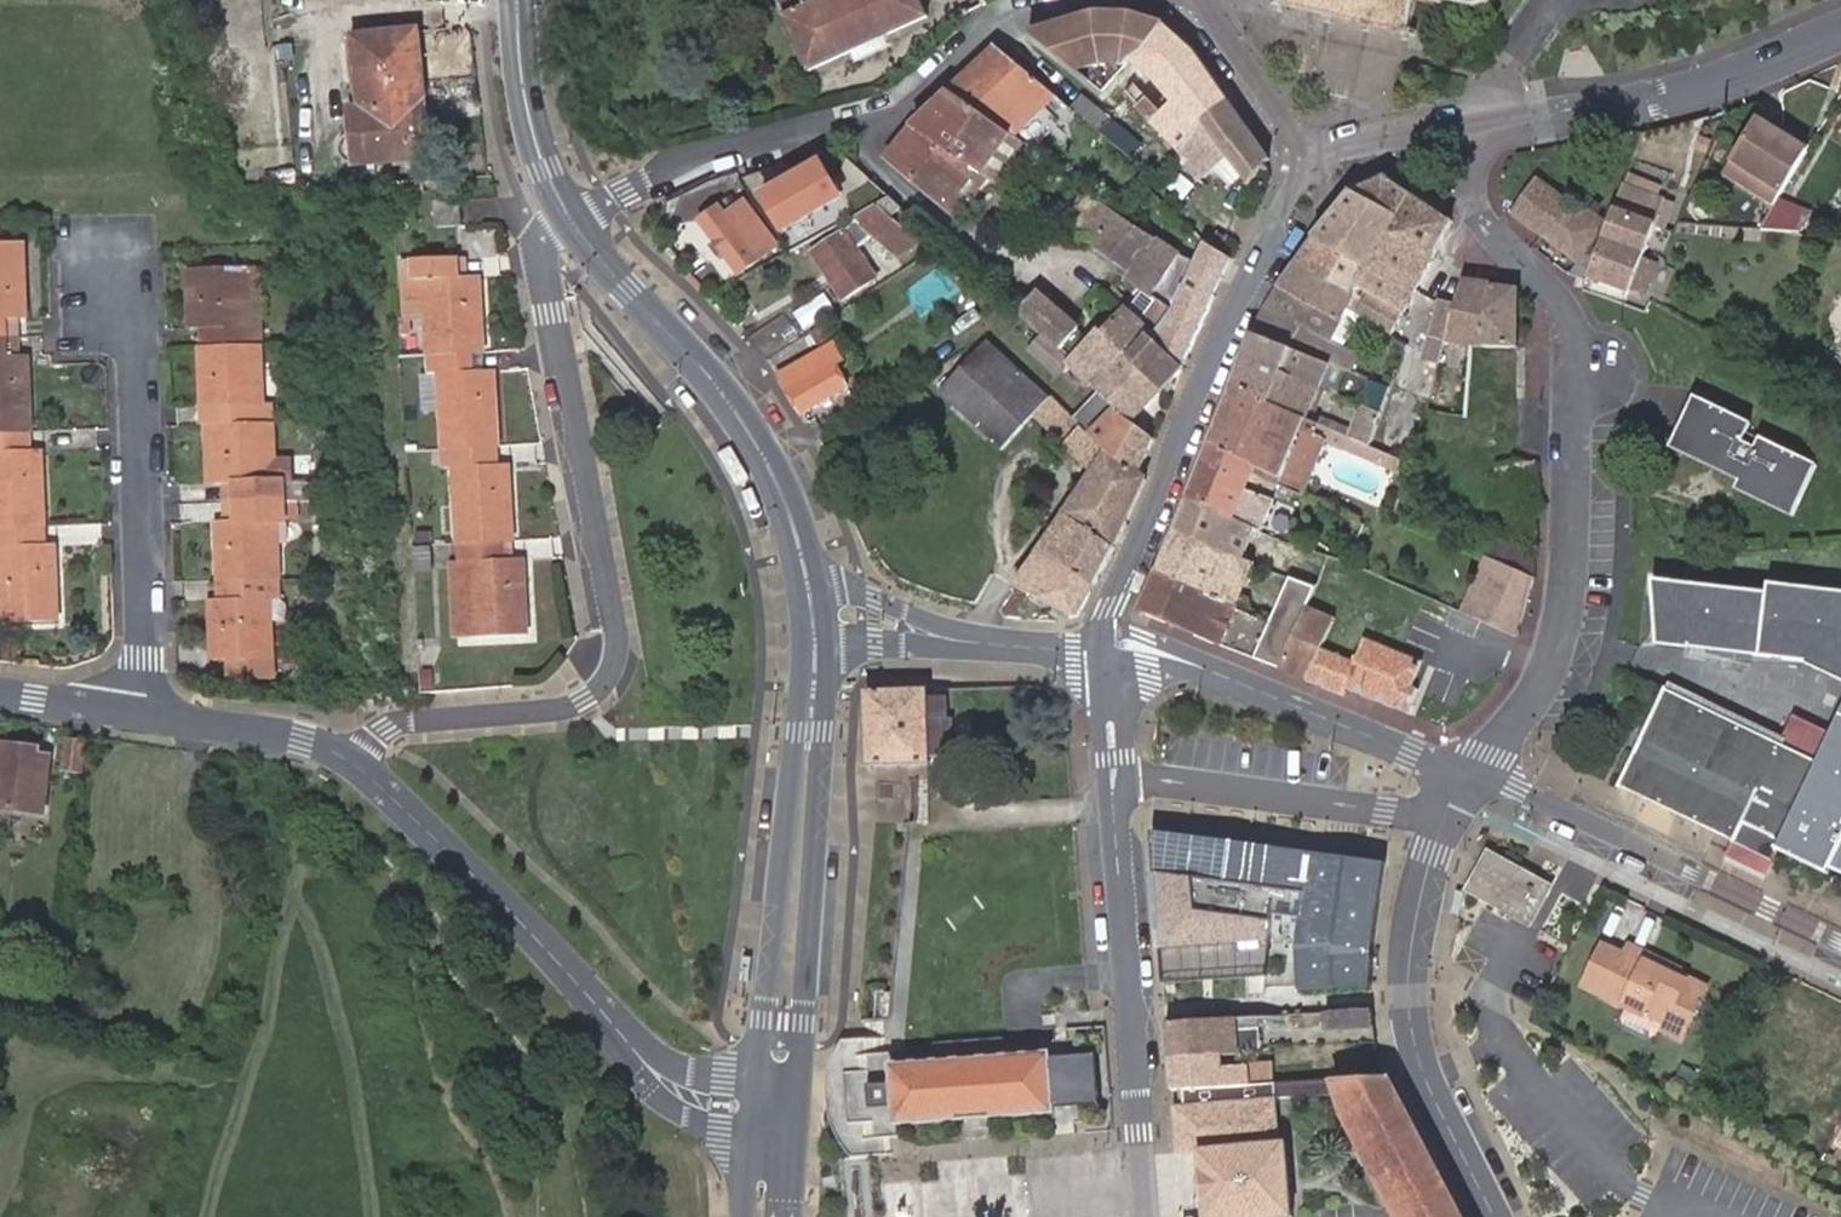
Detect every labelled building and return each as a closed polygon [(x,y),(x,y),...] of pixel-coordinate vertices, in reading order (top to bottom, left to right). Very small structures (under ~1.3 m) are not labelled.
[(921,0),(776,0),(808,70),(928,15),(921,0)] [(1274,3),(1279,4),(1278,10),(1284,11),(1285,5),(1326,14),(1325,20),(1333,22),(1334,16),(1365,23),(1364,30),(1370,31),(1372,24),(1402,32),(1400,38),(1408,40),(1409,34),(1416,36),(1417,28),(1411,27),(1417,1),(1423,2),(1424,0),(1274,0),(1274,3)] [(1442,1),(1442,6),(1448,7),(1449,2),(1469,7),(1468,11),(1473,11),(1474,7),(1487,6),(1490,9),(1495,8),(1493,3),(1496,0),(1438,0),(1442,1)] [(1154,56),(1166,25),(1140,12),(1138,11),(1114,13),(1114,18),(1080,19),(1079,16),(1058,17),(1025,31),(1105,92),(1117,78),(1137,60),(1154,56)] [(1202,59),(1166,25),(1154,56),(1137,60),(1137,64),(1176,107),(1166,116),(1158,108),(1150,115),(1173,138),(1208,169),(1233,146),(1255,170),(1261,166),(1271,158),(1230,99),(1202,59)] [(430,154),(418,28),(356,36),(364,107),(353,109),(355,131),(347,133),(341,137),(338,141),(337,149),(339,155),(344,160),(352,163),(354,163),(430,154)] [(997,45),(951,90),(953,92),(957,95),(1007,125),(1042,80),(997,45)] [(1020,134),(1054,90),(1042,80),(1007,125),(1017,132),(1020,134)] [(953,92),(916,129),(917,130),(929,138),(957,95),(953,92)] [(1116,116),(1086,92),(1075,107),(1116,140),(1130,122),(1119,113),(1116,116)] [(1017,132),(957,95),(929,138),(979,170),(986,174),(987,175),(1017,132)] [(1780,195),(1806,155),(1754,122),(1729,162),(1780,195)] [(957,212),(986,174),(979,170),(929,138),(917,130),(897,164),(957,212)] [(1020,134),(1017,132),(987,175),(1000,183),(1028,139),(1020,134)] [(1711,140),(1698,135),(1693,148),(1705,154),(1711,140)] [(817,155),(753,191),(776,231),(839,196),(817,155)] [(1729,162),(1719,177),(1771,211),(1780,195),(1729,162)] [(1354,194),(1320,240),(1380,275),(1364,303),(1356,319),(1352,328),(1386,343),(1424,272),(1453,219),(1386,179),(1354,194)] [(1579,263),(1574,272),(1587,277),(1589,270),(1607,226),(1581,207),(1578,211),(1542,185),(1516,216),(1579,263)] [(1123,211),(1089,190),(1064,224),(1102,245),(1123,211)] [(1622,190),(1613,210),(1654,226),(1662,230),(1672,203),(1622,190)] [(464,225),(462,199),(438,200),(440,226),(464,225)] [(918,242),(878,204),(858,218),(898,254),(918,242)] [(737,223),(726,205),(703,222),(738,274),(776,248),(752,214),(737,223)] [(1613,210),(1607,226),(1589,270),(1631,285),(1632,282),(1643,254),(1654,226),(1613,210)] [(1123,211),(1102,245),(1128,263),(1151,229),(1123,211)] [(1752,241),(1779,243),(1790,226),(1770,212),(1752,241)] [(863,231),(856,220),(812,249),(846,301),(880,278),(857,241),(863,237),(860,233),(863,231)] [(1243,262),(1224,245),(1206,231),(1191,253),(1151,229),(1128,263),(1122,271),(1149,292),(1147,295),(1170,310),(1152,338),(1183,365),(1243,262)] [(29,239),(0,240),(0,335),(6,335),(5,318),(17,317),(32,317),(29,239)] [(1380,275),(1320,240),(1299,267),(1358,294),(1352,304),(1358,307),(1360,301),(1364,303),(1380,275)] [(1658,260),(1643,254),(1632,282),(1648,288),(1658,260)] [(469,257),(457,258),(458,277),(469,277),(469,257)] [(417,259),(417,279),(427,278),(429,320),(430,352),(471,350),(484,349),(480,276),(469,277),(458,277),(457,258),(417,259)] [(212,344),(260,342),(260,322),(249,322),(248,260),(189,262),(190,324),(200,324),(211,323),(212,344)] [(1299,267),(1282,289),(1346,315),(1352,304),(1358,294),(1299,267)] [(417,279),(413,279),(415,320),(429,320),(427,278),(417,279)] [(1420,358),(1438,365),(1445,342),(1473,347),(1468,396),(1483,346),(1484,346),(1485,283),(1465,280),(1456,305),(1439,300),(1420,358)] [(1518,289),(1485,283),(1484,346),(1517,347),(1518,289)] [(1122,310),(1106,295),(1096,287),(1088,295),(1093,299),(1080,312),(1103,331),(1122,310)] [(1344,347),(1352,328),(1347,323),(1344,329),(1340,328),(1346,315),(1282,289),(1269,308),(1257,336),(1332,365),(1333,366),(1345,371),(1355,375),(1363,355),(1344,347)] [(1041,297),(1024,315),(1075,361),(1071,366),(1100,392),(1134,422),(1163,390),(1099,335),(1092,342),(1041,297)] [(1152,338),(1122,310),(1103,331),(1099,335),(1163,390),(1185,366),(1183,365),(1152,338)] [(765,361),(799,339),(784,315),(746,339),(765,361)] [(6,335),(18,335),(17,317),(5,318),(6,335)] [(201,344),(212,344),(211,323),(200,324),(201,344)] [(810,333),(799,339),(765,361),(787,391),(790,390),(804,413),(844,387),(810,333)] [(0,335),(0,432),(22,431),(37,431),(34,354),(19,355),(7,355),(6,335),(0,335)] [(19,355),(18,335),(6,335),(7,355),(19,355)] [(1257,336),(1246,363),(1322,390),(1335,394),(1341,380),(1342,381),(1345,371),(1333,366),(1332,365),(1257,336)] [(941,388),(1003,446),(1033,414),(1092,470),(1061,514),(1113,549),(1147,480),(1139,473),(1113,450),(1110,453),(1075,419),(989,338),(941,388)] [(226,421),(272,418),(272,400),(261,400),(260,342),(212,344),(201,344),(200,344),(201,402),(226,401),(226,421)] [(1516,437),(1517,347),(1484,346),(1483,346),(1468,396),(1466,417),(1487,419),(1487,437),(1516,437)] [(484,349),(471,350),(472,372),(485,371),(484,349)] [(471,350),(430,352),(431,374),(442,374),(444,410),(446,444),(488,442),(499,441),(495,371),(485,371),(472,372),(471,350)] [(1235,388),(1310,417),(1312,412),(1322,390),(1246,363),(1235,388)] [(442,374),(431,374),(433,411),(444,410),(442,374)] [(1362,406),(1379,414),(1389,388),(1372,381),(1362,406)] [(1235,388),(1211,446),(1287,474),(1284,481),(1303,488),(1325,435),(1399,466),(1404,455),(1369,441),(1357,436),(1348,433),(1310,417),(1235,388)] [(1100,392),(1075,419),(1110,453),(1113,450),(1139,473),(1156,440),(1134,422),(1100,392)] [(1680,450),(1694,456),(1725,408),(1706,398),(1680,450)] [(226,401),(201,402),(201,422),(205,422),(213,421),(216,421),(226,421),(226,401)] [(1369,441),(1379,414),(1359,406),(1350,427),(1348,433),(1357,436),(1369,441)] [(1746,491),(1766,500),(1801,444),(1725,408),(1694,456),(1750,482),(1746,491)] [(1312,412),(1310,417),(1348,433),(1350,427),(1312,412)] [(216,482),(225,482),(236,481),(237,499),(285,496),(297,496),(318,495),(317,481),(291,482),(290,455),(273,456),(272,418),(226,421),(216,421),(213,421),(216,482)] [(336,420),(315,422),(315,434),(336,433),(336,420)] [(1428,420),(1424,444),(1457,448),(1461,424),(1428,420)] [(205,422),(207,482),(216,482),(213,421),(205,422)] [(52,523),(48,449),(38,449),(22,450),(22,431),(0,432),(0,525),(26,524),(41,523),(52,523)] [(37,431),(22,431),(22,450),(38,449),(37,431)] [(499,441),(488,442),(490,465),(500,464),(499,441)] [(488,442),(446,444),(447,467),(456,467),(459,539),(502,536),(512,535),(513,535),(509,464),(500,464),(490,465),(488,442)] [(1801,444),(1766,500),(1804,517),(1832,459),(1801,444)] [(1211,446),(1188,502),(1262,531),(1271,535),(1281,540),(1284,533),(1264,525),(1275,498),(1251,488),(1257,470),(1284,481),(1287,474),(1211,446)] [(227,499),(237,499),(236,481),(225,482),(227,499)] [(230,577),(276,575),(274,519),(285,519),(285,496),(237,499),(238,518),(227,519),(216,519),(218,577),(230,577)] [(297,496),(285,496),(285,519),(298,518),(297,496)] [(238,518),(237,499),(227,499),(227,519),(238,518)] [(1262,531),(1188,502),(1175,533),(1251,565),(1258,567),(1271,535),(1262,531)] [(1061,514),(1039,546),(1095,582),(1113,549),(1061,514)] [(41,523),(26,524),(27,543),(42,542),(41,523)] [(0,544),(3,623),(56,621),(52,541),(42,542),(27,543),(26,524),(0,525),(0,544)] [(1158,573),(1234,605),(1251,565),(1175,533),(1158,573)] [(512,535),(502,536),(504,557),(513,557),(512,535)] [(502,536),(459,539),(459,560),(470,559),(473,636),(529,633),(525,556),(513,557),(504,557),(502,536)] [(1039,546),(1012,586),(1071,624),(1095,582),(1039,546)] [(1484,592),(1472,619),(1518,637),(1534,576),(1488,558),(1476,588),(1484,592)] [(459,560),(453,560),(455,637),(473,636),(470,559),(459,560)] [(1218,646),(1234,605),(1158,573),(1142,614),(1218,646)] [(276,597),(276,575),(230,577),(230,597),(218,597),(206,598),(207,658),(267,656),(266,620),(266,598),(276,597)] [(230,597),(230,577),(218,577),(218,597),(230,597)] [(1311,610),(1319,592),(1286,579),(1268,620),(1264,628),(1258,642),(1255,649),(1250,659),(1341,697),(1343,690),(1406,716),(1414,690),(1410,688),(1420,664),(1362,641),(1353,664),(1318,650),(1331,618),(1311,610)] [(1764,581),(1763,590),(1648,579),(1653,640),(1804,654),(1804,656),(1840,674),(1840,589),(1764,581)] [(266,598),(266,620),(283,619),(283,603),(276,597),(266,598)] [(1255,623),(1258,616),(1234,605),(1218,646),(1244,656),(1248,646),(1255,649),(1258,642),(1264,628),(1255,623)] [(1268,620),(1258,616),(1255,623),(1264,628),(1268,620)] [(1250,659),(1255,649),(1248,646),(1244,656),(1250,659)] [(1829,731),(1816,759),(1778,741),(1662,688),(1614,789),(1732,844),(1741,822),(1778,840),(1774,848),(1827,873),(1830,867),(1840,872),(1840,705),(1829,731)] [(948,696),(865,705),(872,772),(934,765),(934,758),(955,756),(952,733),(958,732),(957,719),(951,719),(948,696)] [(1816,759),(1829,731),(1808,718),(1778,741),(1816,759)] [(84,742),(67,739),(62,771),(80,773),(84,742)] [(0,744),(0,805),(40,811),(47,768),(34,766),(37,750),(0,744)] [(1778,840),(1741,822),(1732,844),(1725,859),(1762,876),(1774,848),(1778,840)] [(1266,889),(1272,850),(1151,836),(1161,951),(1270,947),(1274,925),(1197,912),(1195,881),(1266,889)] [(1306,894),(1313,857),(1272,850),(1266,889),(1306,894)] [(1485,857),(1548,891),(1552,885),(1488,852),(1485,857)] [(1387,866),(1313,857),(1306,894),(1299,948),(1299,994),(1373,992),(1375,957),(1387,866)] [(1534,918),(1548,891),(1485,857),(1467,892),(1531,925),(1534,918)] [(1564,900),(1548,891),(1534,918),(1549,926),(1564,900)] [(1564,900),(1582,910),(1585,903),(1567,893),(1564,900)] [(1678,967),(1626,943),(1621,953),(1673,977),(1675,974),(1678,967)] [(1600,998),(1622,1009),(1658,1026),(1656,1030),(1677,1040),(1702,987),(1675,974),(1673,977),(1621,953),(1619,957),(1597,947),(1580,984),(1602,994),(1600,998)] [(1658,1026),(1622,1009),(1616,1021),(1619,1027),(1645,1040),(1652,1037),(1656,1030),(1658,1026)] [(1371,1011),(1321,1014),(1323,1031),(1372,1029),(1371,1011)] [(1261,1018),(1167,1025),(1170,1061),(1240,1057),(1264,1055),(1261,1018)] [(1362,1043),(1352,1043),(1353,1056),(1362,1056),(1362,1043)] [(876,1111),(876,1122),(877,1129),(1055,1116),(1054,1111),(1051,1068),(1050,1058),(1050,1054),(874,1068),(875,1085),(876,1111)] [(1050,1058),(1051,1068),(1054,1111),(1101,1108),(1097,1054),(1050,1058)] [(1170,1061),(1172,1090),(1183,1089),(1278,1084),(1290,1083),(1338,1080),(1336,1064),(1241,1068),(1240,1057),(1170,1061)] [(1387,1078),(1356,1079),(1372,1111),(1364,1125),(1411,1216),(1459,1216),(1387,1078)] [(1343,1089),(1339,1080),(1338,1080),(1290,1083),(1290,1093),(1343,1089)] [(1290,1149),(1282,1150),(1278,1084),(1183,1089),(1184,1107),(1174,1107),(1178,1156),(1202,1155),(1206,1216),(1294,1216),(1290,1149)] [(876,1111),(875,1085),(850,1087),(851,1112),(876,1111)]
